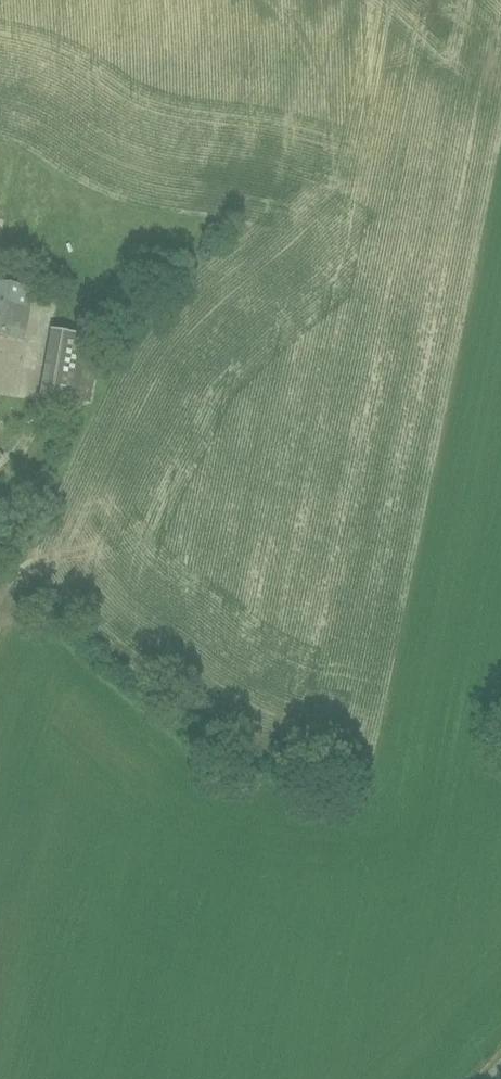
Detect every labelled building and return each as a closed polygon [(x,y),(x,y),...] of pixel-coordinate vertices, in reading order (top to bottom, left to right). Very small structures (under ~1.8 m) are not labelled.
[(26,343),(35,290),(0,283),(0,338),(26,343)] [(91,337),(52,330),(40,399),(78,406),(79,401),(92,403),(99,364),(86,362),(91,337)]
